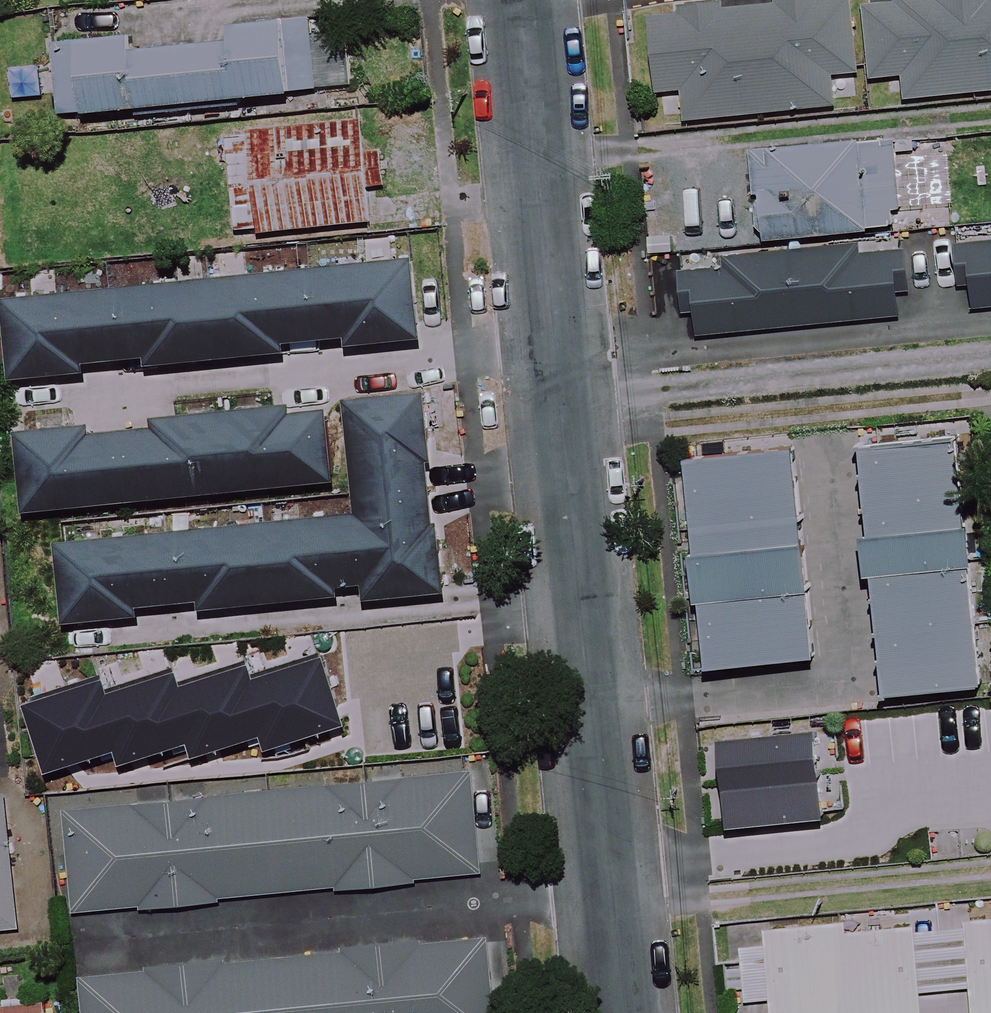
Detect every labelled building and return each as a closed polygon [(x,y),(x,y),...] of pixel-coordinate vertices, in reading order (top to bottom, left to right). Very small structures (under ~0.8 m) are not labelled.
[(855,0),(789,0),(652,14),(660,91),(683,89),(686,121),(836,105),(833,73),(862,70),(855,0)] [(866,5),(873,78),(901,76),(903,101),(990,92),(990,0),(916,0),(866,5)] [(349,85),(341,11),(230,23),(232,40),(134,50),(132,35),(54,44),(61,115),(349,85)] [(374,220),(363,117),(228,131),(238,233),(374,220)] [(903,226),(894,136),(755,151),(764,241),(903,226)] [(957,245),(960,288),(973,287),(975,313),(990,312),(990,242),(957,245)] [(858,258),(858,252),(726,263),(727,269),(681,273),(687,335),(905,315),(900,254),(858,258)] [(423,337),(415,261),(9,302),(17,378),(91,371),(90,364),(151,358),(152,365),(291,351),(290,343),(349,337),(349,345),(423,337)] [(882,371),(902,613),(990,604),(990,439),(986,366),(882,371)] [(825,371),(711,375),(720,589),(834,585),(825,371)] [(445,592),(425,394),(350,402),(361,516),(63,544),(71,623),(146,615),(145,608),(205,602),(206,612),(345,599),(367,596),(368,600),(445,592)] [(336,482),(329,406),(158,422),(159,430),(95,436),(94,428),(26,435),(33,510),(336,482)] [(345,604),(48,639),(59,731),(356,697),(345,604)] [(841,663),(847,781),(711,791),(716,843),(990,813),(990,653),(841,663)] [(14,747),(0,748),(0,881),(28,878),(14,747)] [(221,904),(220,895),(338,887),(339,896),(424,891),(423,881),(478,878),(472,774),(73,800),(80,904),(134,900),(135,910),(221,904)] [(849,933),(848,921),(765,930),(766,947),(742,950),(747,1001),(772,999),(773,1012),(925,1012),(923,992),(972,987),(975,1012),(990,1012),(990,918),(849,933)] [(489,940),(83,975),(86,1010),(76,1011),(76,1012),(495,1012),(489,940)] [(56,941),(0,945),(0,1012),(62,1012),(56,941)]
